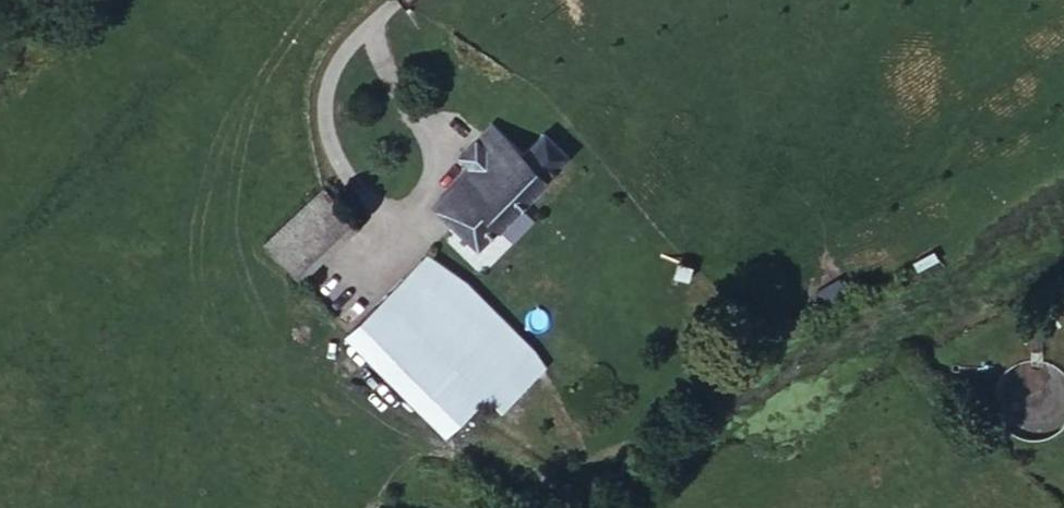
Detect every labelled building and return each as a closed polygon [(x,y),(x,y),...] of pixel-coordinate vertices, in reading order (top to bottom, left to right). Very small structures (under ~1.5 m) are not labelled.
[(502,168),(518,152),(507,142),(491,157),(502,168)] [(582,174),(557,151),(537,172),(522,188),(468,242),(492,266),(493,265),(582,174)] [(522,188),(537,172),(518,152),(502,168),(522,188)] [(475,195),(502,168),(491,157),(465,184),(475,195)] [(468,242),(522,188),(502,168),(475,195),(464,206),(447,223),(468,242)] [(465,184),(453,196),(464,206),(475,195),(465,184)] [(366,234),(338,204),(283,256),(312,286),(366,234)] [(422,360),(482,297),(463,280),(460,277),(449,271),(440,269),(386,326),(422,360)] [(548,359),(494,309),(482,297),(422,360),(456,392),(488,422),(502,407),(548,359)] [(395,388),(422,360),(386,326),(358,354),(395,388)] [(566,340),(548,359),(553,365),(572,346),(566,340)] [(553,365),(548,359),(502,407),(518,425),(565,380),(553,365)] [(422,360),(395,388),(428,420),(456,392),(422,360)] [(460,450),(488,422),(456,392),(428,420),(460,450)]
